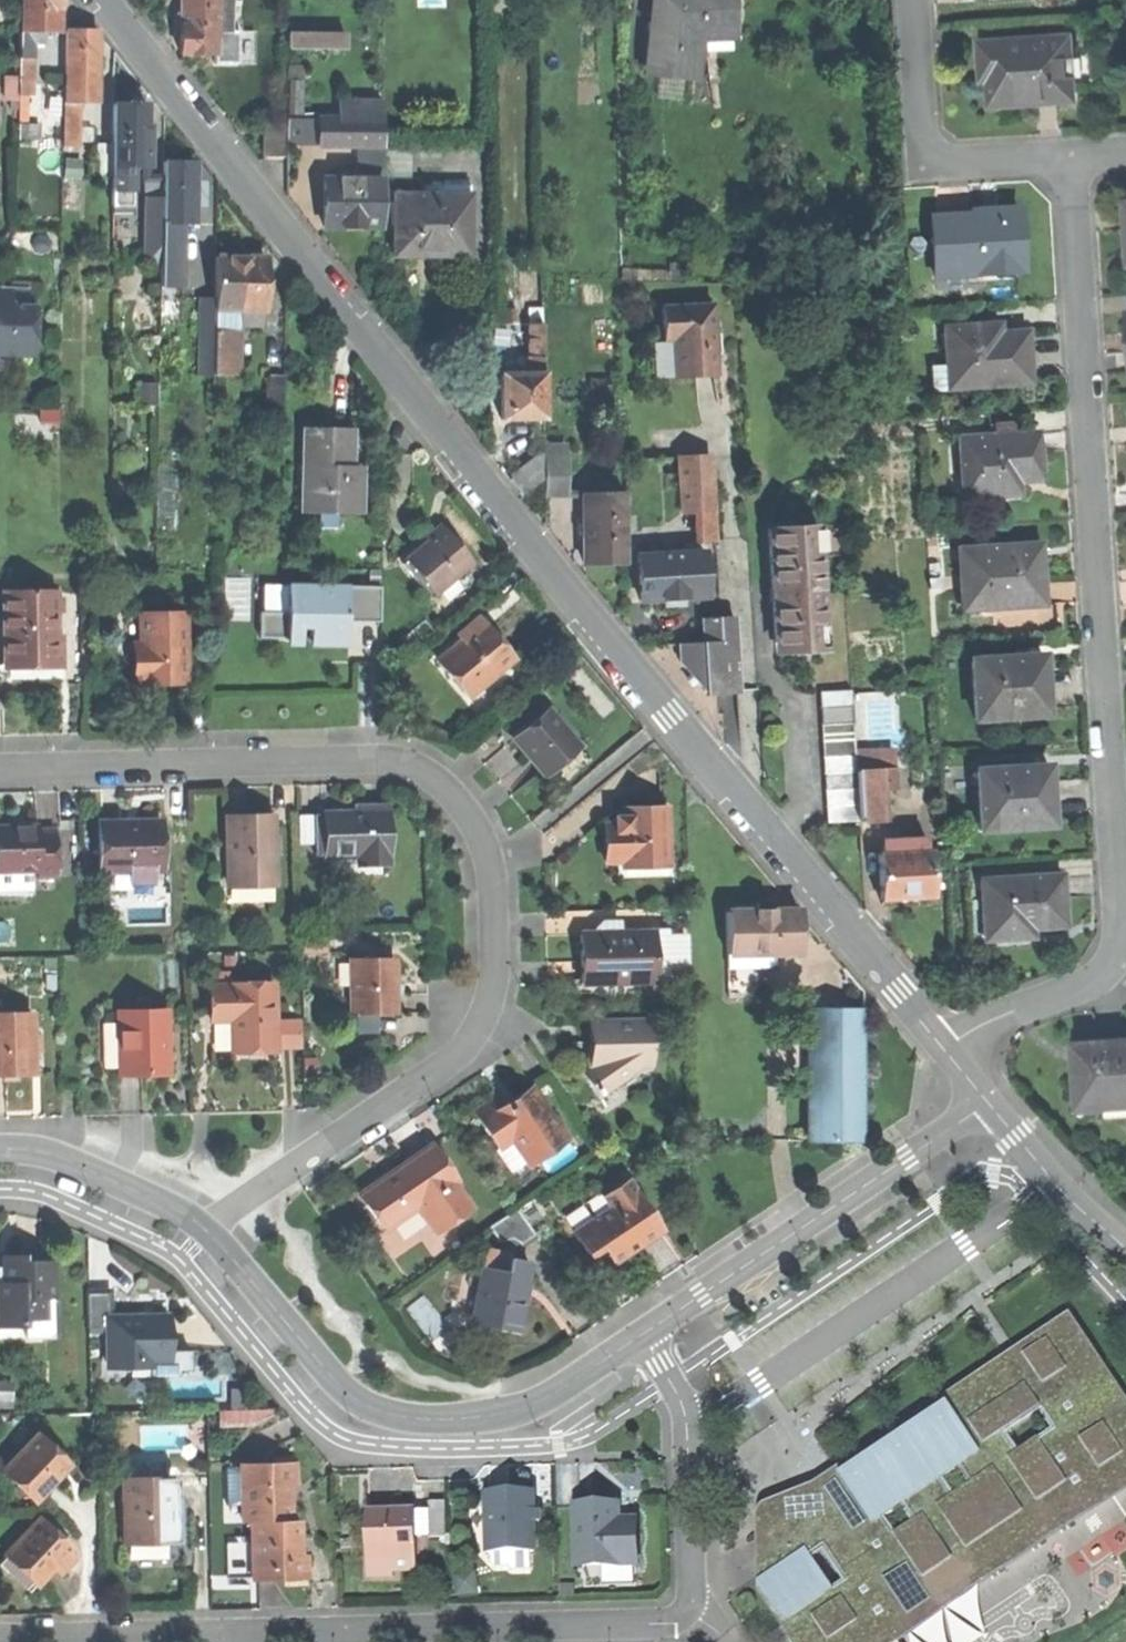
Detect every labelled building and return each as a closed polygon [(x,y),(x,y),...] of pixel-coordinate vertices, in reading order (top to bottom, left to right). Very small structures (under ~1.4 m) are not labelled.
[(44,38),(44,31),(58,31),(58,0),(19,0),(18,38),(30,38),(44,38)] [(218,53),(218,31),(219,1),(219,0),(182,0),(182,53),(198,53),(218,53)] [(734,3),(734,0),(654,0),(651,70),(698,72),(700,32),(730,33),(731,14),(733,14),(734,3)] [(232,1),(219,1),(218,31),(231,31),(232,1)] [(347,34),(288,33),(288,47),(333,47),(333,66),(347,66),(347,34)] [(80,35),(66,35),(66,102),(97,102),(97,35),(80,35)] [(1004,78),(1006,104),(1028,102),(1054,101),(1054,95),(1076,94),(1075,77),(1069,77),(1068,57),(1075,57),(1073,36),(984,42),(986,79),(991,79),(1004,78)] [(29,93),(30,38),(18,38),(17,93),(29,93)] [(993,104),(1006,104),(1004,78),(991,79),(993,104)] [(343,101),(343,119),(384,119),(384,101),(343,101)] [(128,105),(113,104),(112,165),(133,166),(148,166),(149,130),(146,130),(146,105),(128,105)] [(359,146),(368,146),(384,146),(384,119),(343,119),(321,119),(321,145),(359,146)] [(36,122),(16,123),(16,137),(36,137),(36,122)] [(284,124),(265,124),(265,156),(284,156),(284,124)] [(336,171),(326,180),(368,180),(368,146),(359,146),(359,163),(352,171),(336,171)] [(368,146),(368,180),(379,181),(384,181),(384,146),(368,146)] [(176,163),(161,163),(161,179),(161,198),(160,224),(182,224),(194,224),(194,212),(194,205),(194,185),(194,173),(194,163),(176,163)] [(132,206),(133,166),(112,165),(112,206),(132,206)] [(143,202),(147,202),(147,197),(161,198),(161,179),(143,178),(143,202)] [(351,227),(379,227),(379,181),(368,180),(326,180),(325,227),(351,227)] [(203,185),(201,185),(194,185),(194,205),(201,205),(203,205),(203,185)] [(431,256),(471,256),(471,193),(394,193),(394,256),(431,256)] [(147,245),(160,245),(160,224),(161,198),(147,197),(147,202),(147,245)] [(930,217),(933,276),(1022,271),(1021,239),(1020,208),(970,210),(970,215),(930,217)] [(181,285),(182,224),(160,224),(160,245),(159,285),(181,285)] [(237,257),(214,257),(214,297),(214,309),(235,309),(240,309),(257,309),(263,309),(263,257),(237,257)] [(7,350),(7,354),(12,354),(34,355),(35,304),(12,303),(13,285),(0,284),(0,350),(7,350)] [(201,329),(214,329),(214,309),(214,297),(197,297),(197,329),(201,329)] [(699,378),(713,378),(711,304),(662,305),(663,340),(672,340),(673,379),(699,378)] [(235,329),(235,309),(214,309),(214,329),(235,329)] [(257,323),(257,309),(240,309),(240,323),(257,323)] [(531,324),(531,355),(545,355),(545,324),(531,324)] [(944,326),(946,363),(955,362),(956,385),(1029,382),(1028,355),(1027,331),(990,333),(990,324),(944,326)] [(201,375),(214,375),(214,329),(201,329),(201,375)] [(235,375),(235,329),(214,329),(214,375),(235,375)] [(527,355),(527,374),(545,374),(545,355),(531,355),(527,355)] [(957,392),(956,385),(955,362),(946,363),(930,363),(931,394),(957,392)] [(267,407),(284,408),(284,374),(267,373),(267,407)] [(523,418),(545,418),(545,374),(527,374),(503,374),(503,418),(523,418)] [(989,435),(960,437),(964,498),(1018,495),(1017,480),(1042,478),(1040,454),(1039,432),(1013,434),(1012,422),(989,423),(989,435)] [(328,429),(305,429),(304,503),(335,503),(335,513),(359,513),(360,478),(350,478),(350,429),(328,429)] [(523,496),(545,478),(545,458),(545,451),(510,480),(523,496)] [(681,456),(682,487),(713,486),(712,455),(681,456)] [(546,499),(569,499),(568,457),(545,458),(545,478),(546,499)] [(698,543),(716,542),(713,486),(682,487),(683,513),(696,512),(698,543)] [(608,561),(626,561),(626,492),(583,492),(583,561),(608,561)] [(408,552),(436,587),(471,559),(456,540),(444,524),(408,552)] [(810,649),(829,648),(825,554),(815,555),(814,525),(770,527),(775,640),(791,639),(792,649),(810,649)] [(1040,543),(1029,544),(1030,565),(1041,564),(1040,543)] [(1029,544),(958,548),(960,593),(984,591),(985,607),(1043,604),(1042,579),(1041,564),(1030,565),(1029,544)] [(685,597),(709,596),(708,551),(640,553),(641,598),(665,597),(685,597)] [(431,591),(436,587),(408,552),(403,556),(431,591)] [(256,617),(255,570),(230,571),(231,617),(256,617)] [(381,587),(288,585),(288,612),(260,612),(259,638),(300,638),(300,628),(310,628),(310,639),(324,639),(324,628),(346,629),(346,621),(380,622),(381,587)] [(961,608),(985,607),(984,591),(960,593),(961,608)] [(3,592),(4,664),(23,664),(43,663),(43,638),(57,638),(56,592),(3,592)] [(685,606),(685,597),(665,597),(665,606),(675,606),(685,606)] [(184,613),(140,614),(141,644),(141,654),(133,654),(134,680),(141,680),(141,683),(161,683),(178,682),(178,659),(185,659),(184,613)] [(457,630),(461,636),(465,640),(485,623),(477,614),(457,630)] [(709,695),(739,693),(735,616),(703,617),(704,642),(680,643),(681,662),(709,695)] [(443,651),(472,687),(511,655),(497,637),(485,623),(465,640),(461,636),(443,651)] [(57,663),(57,638),(43,638),(43,663),(57,663)] [(466,692),(472,687),(443,651),(436,656),(466,692)] [(971,661),(974,718),(1046,714),(1045,685),(1043,652),(1014,654),(1014,658),(971,661)] [(827,822),(859,821),(857,769),(853,689),(821,690),(827,822)] [(534,758),(544,770),(578,743),(549,706),(515,732),(529,749),(526,752),(529,756),(532,759),(534,758)] [(977,772),(979,829),(1051,826),(1050,794),(1049,763),(1017,764),(1017,770),(977,772)] [(897,767),(857,769),(859,821),(888,819),(886,788),(898,788),(897,767)] [(605,838),(605,856),(623,856),(668,855),(667,804),(642,804),(642,811),(622,811),(611,811),(611,818),(605,819),(605,838)] [(350,812),(322,813),(323,853),(357,852),(357,860),(387,859),(386,811),(350,812)] [(245,815),(225,816),(228,885),(273,883),(271,814),(245,815)] [(125,820),(97,821),(98,872),(128,871),(154,870),(161,870),(160,819),(125,820)] [(0,827),(0,871),(38,870),(38,877),(56,876),(55,830),(37,831),(37,827),(24,827),(19,828),(19,826),(0,827)] [(902,897),(932,896),(930,849),(926,850),(925,839),(886,841),(886,852),(880,853),(881,898),(902,897)] [(668,863),(668,855),(623,856),(623,864),(668,863)] [(154,880),(154,870),(128,871),(129,881),(154,880)] [(34,873),(0,874),(0,893),(35,892),(34,873)] [(983,887),(985,937),(1011,935),(1010,925),(1036,923),(1064,922),(1061,873),(1005,876),(1005,886),(983,887)] [(227,901),(276,898),(276,887),(226,890),(227,901)] [(727,911),(726,950),(800,951),(800,929),(800,912),(727,911)] [(581,956),(582,980),(656,979),(655,929),(580,931),(581,956)] [(394,954),(350,955),(350,1011),(372,1011),(394,1011),(394,981),(394,954)] [(274,983),(210,985),(211,1009),(236,1008),(236,1019),(232,1019),(232,1051),(275,1050),(274,983)] [(810,1140),(865,1140),(865,1007),(810,1007),(810,1140)] [(275,1058),(275,1050),(232,1051),(232,1019),(236,1019),(236,1008),(211,1009),(212,1059),(241,1058),(275,1058)] [(141,1072),(168,1071),(166,1011),(117,1012),(118,1073),(141,1072)] [(372,1029),(372,1011),(350,1011),(350,1029),(372,1029)] [(6,1074),(32,1073),(32,1015),(0,1015),(0,1074),(6,1074)] [(595,1090),(630,1066),(628,1063),(647,1063),(647,1020),(590,1020),(590,1031),(590,1041),(596,1041),(596,1049),(577,1063),(595,1090)] [(1079,1044),(1084,1107),(1110,1105),(1110,1099),(1125,1098),(1125,1041),(1117,1041),(1079,1044)] [(471,1107),(496,1143),(511,1133),(529,1160),(566,1135),(531,1083),(506,1101),(498,1089),(485,1098),(471,1107)] [(390,1169),(359,1190),(383,1224),(416,1202),(434,1228),(468,1205),(450,1179),(454,1176),(431,1142),(408,1158),(410,1160),(399,1167),(392,1172),(390,1169)] [(603,1246),(613,1262),(636,1248),(663,1231),(629,1178),(604,1195),(611,1207),(573,1230),(589,1255),(603,1246)] [(489,1223),(500,1241),(511,1233),(517,1242),(534,1231),(518,1207),(507,1215),(505,1212),(489,1223)] [(486,1248),(483,1268),(523,1274),(527,1275),(529,1262),(508,1259),(509,1251),(486,1248)] [(21,1323),(21,1315),(42,1315),(42,1293),(50,1293),(50,1257),(33,1257),(22,1257),(22,1251),(1,1250),(1,1279),(0,1279),(0,1323),(21,1323)] [(483,1268),(479,1267),(472,1316),(518,1323),(522,1303),(518,1302),(523,1274),(483,1268)] [(85,1324),(105,1324),(105,1313),(105,1286),(85,1286),(85,1324)] [(792,1641),(892,1641),(1125,1486),(1125,1397),(1070,1312),(1018,1346),(1013,1350),(1006,1354),(838,1466),(826,1474),(813,1482),(765,1502),(761,1504),(759,1507),(757,1511),(756,1518),(756,1528),(757,1587),(758,1590),(759,1593),(792,1641)] [(134,1313),(105,1313),(105,1324),(105,1357),(148,1357),(148,1350),(166,1349),(166,1313),(134,1313)] [(517,1331),(518,1323),(472,1316),(471,1323),(493,1327),(517,1331)] [(166,1371),(166,1349),(148,1350),(148,1357),(148,1363),(148,1371),(166,1371)] [(20,1476),(37,1492),(67,1460),(33,1428),(3,1460),(20,1476)] [(249,1520),(288,1519),(287,1482),(294,1482),(294,1458),(270,1459),(238,1460),(240,1520),(249,1520)] [(119,1474),(120,1539),(138,1539),(168,1538),(167,1473),(119,1474)] [(505,1489),(484,1490),(485,1550),(491,1550),(529,1549),(533,1549),(532,1489),(505,1489)] [(427,1496),(427,1508),(427,1532),(444,1532),(444,1496),(427,1496)] [(603,1564),(637,1563),(635,1518),(617,1519),(617,1503),(575,1504),(577,1565),(603,1564)] [(386,1508),(363,1508),(363,1552),(389,1552),(412,1552),(412,1532),(412,1508),(386,1508)] [(427,1508),(412,1508),(412,1532),(427,1532),(427,1508)] [(39,1579),(41,1581),(71,1548),(37,1517),(7,1549),(9,1551),(27,1568),(39,1579)] [(297,1519),(288,1519),(249,1520),(250,1578),(273,1577),(305,1576),(304,1553),(297,1553),(297,1519)] [(233,1575),(247,1575),(246,1540),(232,1540),(233,1575)] [(530,1566),(529,1549),(491,1550),(491,1564),(511,1563),(511,1567),(530,1566)] [(16,1579),(27,1568),(9,1551),(0,1560),(0,1564),(8,1572),(16,1579)] [(389,1568),(389,1552),(363,1552),(363,1574),(389,1574),(389,1568)] [(412,1568),(412,1552),(389,1552),(389,1568),(412,1568)] [(29,1591),(39,1579),(27,1568),(16,1579),(29,1591)]
